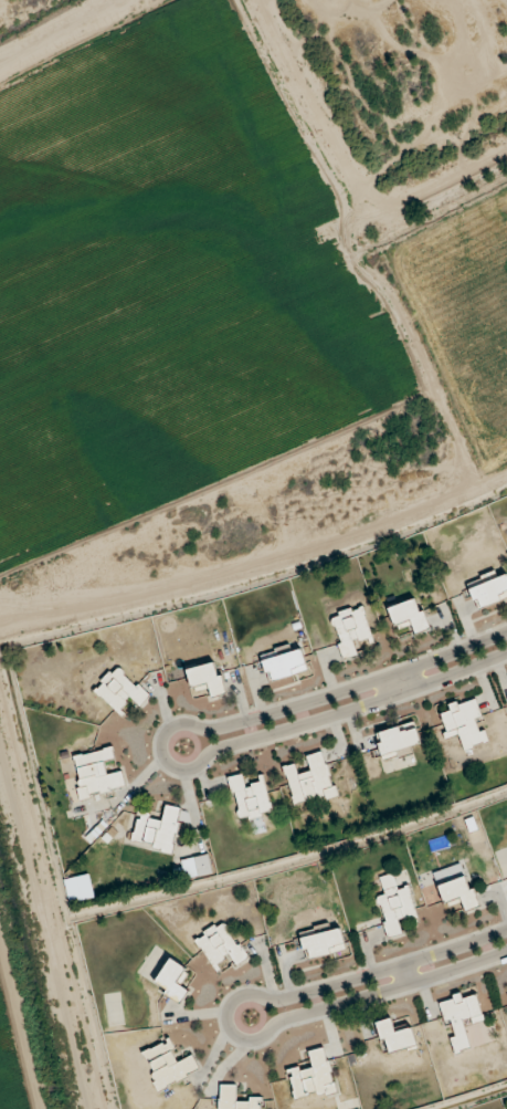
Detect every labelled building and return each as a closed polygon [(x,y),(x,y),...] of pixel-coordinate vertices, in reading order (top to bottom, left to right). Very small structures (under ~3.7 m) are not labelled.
[(506,598),(506,578),(505,574),(469,591),(479,612),(506,598)] [(407,627),(410,636),(429,630),(418,598),(388,609),(396,631),(407,627)] [(330,616),(344,661),(356,656),(353,645),(372,639),(362,606),(330,616)] [(268,682),(307,673),(302,651),(263,660),(268,682)] [(225,695),(218,663),(187,669),(192,692),(209,688),(211,698),(225,695)] [(132,699),(139,707),(149,697),(117,665),(93,689),(118,714),(132,699)] [(440,707),(449,739),(459,736),(463,751),(489,744),(476,697),(440,707)] [(382,760),(422,750),(415,723),(375,733),(382,760)] [(125,789),(122,771),(108,774),(106,762),(117,759),(114,748),(72,757),(81,799),(125,789)] [(334,799),(327,752),(306,755),(308,766),(286,770),(292,805),(334,799)] [(230,777),(237,821),(271,815),(265,781),(243,785),(242,775),(230,777)] [(171,854),(182,809),(163,804),(160,816),(139,810),(131,844),(171,854)] [(182,860),(186,879),(212,874),(208,855),(182,860)] [(388,939),(402,935),(398,923),(417,918),(408,885),(397,888),(393,875),(380,878),(385,895),(377,897),(388,939)] [(461,902),(465,913),(479,908),(468,876),(438,886),(445,907),(461,902)] [(70,904),(84,900),(78,877),(64,880),(70,904)] [(214,968),(230,956),(237,965),(248,957),(221,921),(194,941),(214,968)] [(301,937),(306,960),(346,952),(341,929),(301,937)] [(190,970),(169,958),(153,988),(181,1004),(190,988),(182,984),(190,970)] [(440,1001),(454,1055),(473,1050),(466,1024),(484,1020),(477,995),(463,999),(462,995),(440,1001)] [(417,1046),(411,1025),(395,1030),(391,1019),(376,1023),(386,1056),(417,1046)] [(200,1072),(192,1055),(180,1060),(170,1040),(140,1053),(158,1091),(200,1072)] [(288,1069),(294,1101),(335,1093),(327,1048),(308,1051),(311,1065),(288,1069)] [(262,1098),(240,1098),(240,1085),(219,1085),(219,1108),(262,1108),(262,1098)]
